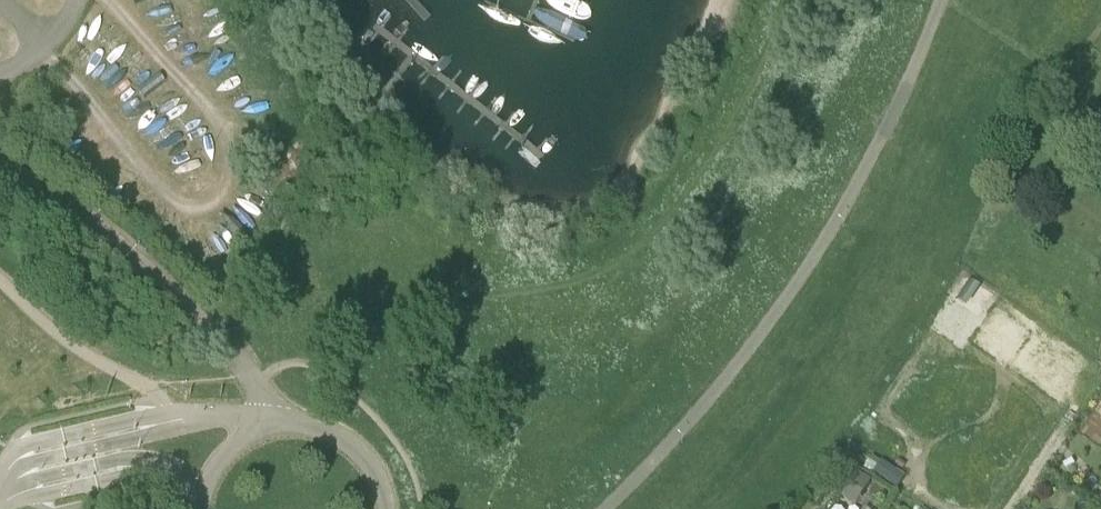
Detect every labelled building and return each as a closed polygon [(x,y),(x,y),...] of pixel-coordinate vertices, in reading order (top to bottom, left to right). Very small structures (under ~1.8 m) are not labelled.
[(882,459),(876,470),(898,483),(904,472),(882,459)] [(849,467),(833,492),(856,507),(872,481),(849,467)]
